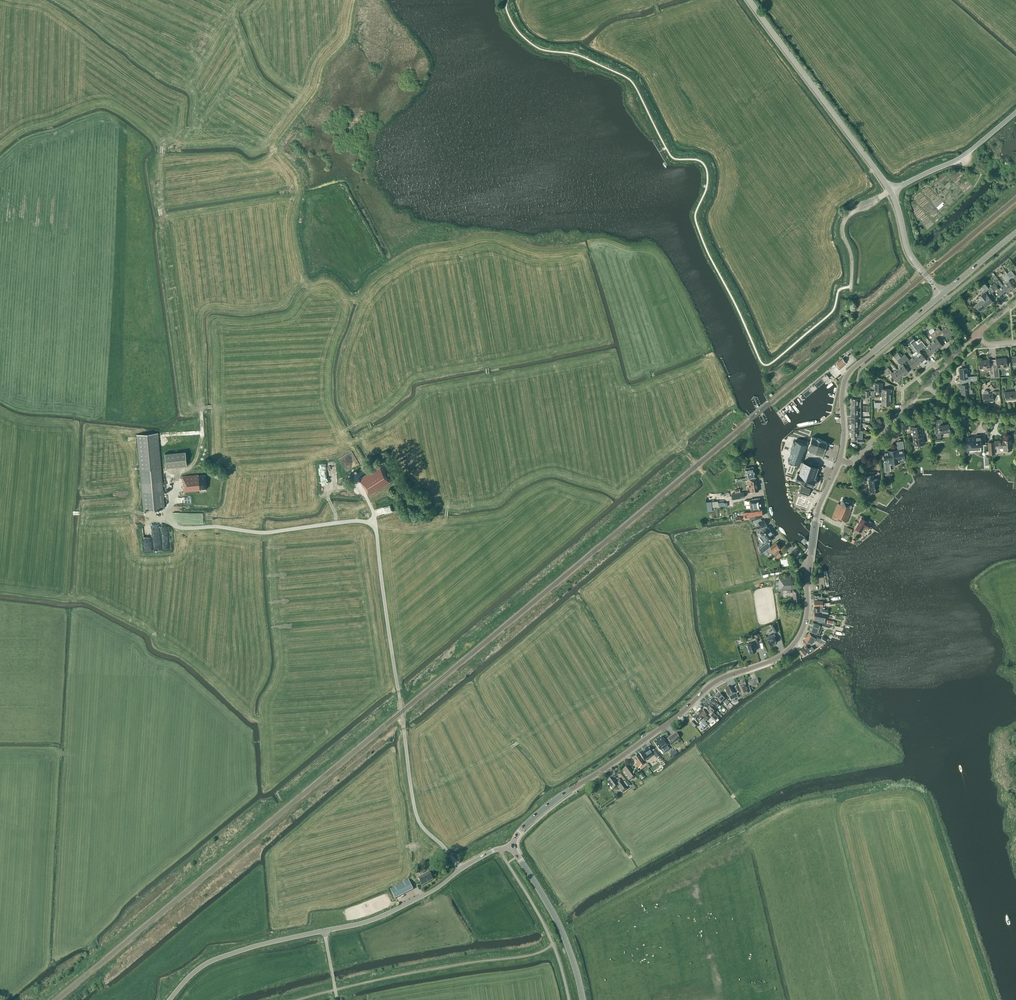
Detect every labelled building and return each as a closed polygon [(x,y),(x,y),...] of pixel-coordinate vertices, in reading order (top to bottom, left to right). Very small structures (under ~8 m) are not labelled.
[(1011,270),(1007,273),(1011,278),(1013,276),(1014,277),(1015,279),(1015,275),(1015,276),(1011,270)] [(1015,288),(1009,280),(1011,278),(1007,273),(1003,276),(1008,282),(1003,285),(1009,292),(1015,288)] [(999,289),(994,283),(989,288),(989,289),(992,292),(996,289),(1003,297),(1009,292),(1003,285),(999,289)] [(976,305),(980,311),(993,301),(985,292),(980,296),(982,299),(976,305)] [(938,327),(934,331),(938,335),(943,331),(947,337),(953,332),(948,325),(941,330),(938,327)] [(934,331),(932,329),(929,331),(930,334),(935,339),(930,343),(936,350),(942,345),(936,337),(938,335),(934,331)] [(921,341),(917,344),(921,349),(923,347),(930,355),(936,350),(930,343),(926,346),(921,341)] [(919,350),(921,349),(917,344),(914,347),(918,352),(914,356),(919,363),(925,359),(919,350)] [(893,355),(901,366),(897,369),(902,377),(909,372),(902,364),(904,362),(901,357),(897,352),(893,355)] [(913,368),(919,363),(914,356),(909,360),(905,354),(901,357),(904,362),(907,360),(913,368)] [(997,372),(997,368),(1007,367),(1006,357),(996,358),(996,363),(993,363),(994,372),(997,372)] [(836,364),(839,368),(846,362),(842,358),(836,364)] [(994,372),(993,363),(989,364),(989,359),(979,360),(979,369),(984,369),(984,370),(989,369),(990,378),(994,378),(994,372)] [(891,374),(896,381),(902,377),(897,369),(892,373),(888,367),(884,370),(888,375),(890,373),(891,374)] [(960,378),(960,381),(970,381),(977,380),(977,376),(968,376),(967,368),(959,369),(960,379),(960,378)] [(968,384),(970,384),(970,381),(960,381),(961,384),(960,384),(961,394),(969,393),(968,384)] [(891,397),(891,389),(882,389),(882,383),(875,383),(874,391),(882,391),(882,397),(891,397)] [(1015,395),(1015,384),(1015,385),(1015,390),(1005,391),(1006,401),(1015,400),(1015,398),(1015,395)] [(999,394),(999,391),(992,391),(992,393),(988,393),(988,391),(986,390),(984,390),(983,392),(984,402),(993,401),(996,401),(996,395),(999,394)] [(891,404),(891,397),(882,397),(881,402),(874,402),(874,407),(880,407),(880,404),(891,404)] [(941,438),(940,432),(950,431),(949,423),(940,425),(939,419),(934,420),(935,424),(936,430),(935,430),(936,438),(941,438)] [(916,444),(924,443),(921,426),(921,427),(916,427),(916,428),(915,428),(915,427),(910,427),(911,432),(914,432),(916,444)] [(860,430),(851,430),(851,437),(857,437),(857,442),(859,442),(861,442),(862,442),(864,442),(864,438),(862,438),(862,430),(860,430)] [(157,433),(136,435),(143,510),(165,508),(157,433)] [(983,445),(982,435),(975,435),(975,437),(970,437),(970,436),(970,437),(966,437),(966,443),(963,443),(963,450),(979,449),(979,446),(983,445)] [(816,438),(816,439),(811,437),(808,448),(823,453),(826,442),(822,440),(816,438)] [(1005,448),(1005,450),(1011,450),(1011,439),(1003,440),(995,441),(995,448),(1005,448)] [(794,440),(790,450),(802,454),(805,444),(794,440)] [(896,443),(897,450),(882,452),(884,462),(883,462),(885,472),(890,471),(889,464),(899,463),(904,462),(904,459),(903,449),(904,449),(903,441),(902,441),(903,442),(896,443)] [(790,450),(787,459),(798,464),(802,454),(790,450)] [(186,466),(185,451),(164,453),(166,468),(186,466)] [(803,461),(799,473),(797,472),(795,479),(801,481),(801,482),(806,484),(806,483),(813,485),(815,478),(814,478),(818,466),(817,466),(817,467),(803,462),(803,461)] [(395,479),(385,464),(379,467),(359,479),(369,495),(390,483),(389,482),(395,479)] [(738,479),(738,481),(742,481),(747,480),(747,479),(756,477),(754,467),(745,468),(747,477),(742,478),(738,479)] [(869,481),(870,491),(879,490),(877,479),(873,480),(872,476),(874,476),(873,472),(866,473),(867,477),(862,477),(863,481),(869,481)] [(199,490),(199,489),(206,489),(205,475),(197,476),(197,475),(182,477),(184,492),(199,490)] [(338,477),(340,483),(348,481),(347,475),(338,477)] [(748,480),(750,493),(758,491),(756,478),(748,480)] [(799,494),(808,497),(811,489),(800,485),(799,488),(801,488),(799,494)] [(753,510),(761,509),(760,498),(751,499),(749,500),(751,510),(753,510)] [(797,509),(803,511),(806,502),(796,498),(794,506),(794,509),(797,510),(797,509)] [(851,511),(850,510),(853,503),(842,499),(840,504),(838,503),(832,518),(842,522),(842,521),(846,522),(851,511)] [(711,501),(706,502),(707,507),(707,511),(712,511),(712,507),(724,506),(724,502),(718,502),(718,501),(712,501),(711,501)] [(743,513),(744,519),(749,518),(763,516),(762,510),(748,512),(743,513)] [(762,520),(760,518),(753,520),(754,524),(759,522),(761,527),(767,525),(763,520),(762,520)] [(861,532),(864,526),(868,528),(871,524),(861,518),(858,524),(858,525),(856,529),(861,532)] [(763,527),(758,528),(760,531),(759,531),(761,534),(759,536),(763,541),(765,539),(768,542),(769,541),(775,537),(767,526),(766,526),(763,527)] [(149,538),(145,538),(145,546),(151,546),(151,543),(153,543),(153,537),(149,537),(149,538)] [(766,543),(759,548),(760,554),(769,547),(766,543)] [(770,551),(770,550),(771,549),(774,553),(773,554),(775,556),(779,553),(778,550),(781,548),(777,543),(770,548),(770,547),(765,550),(768,553),(770,551)] [(777,591),(786,590),(791,590),(791,588),(798,588),(797,576),(795,576),(795,573),(791,573),(791,574),(778,575),(779,581),(776,581),(777,591)] [(823,601),(814,601),(814,612),(819,612),(822,612),(822,613),(828,613),(828,609),(824,609),(824,607),(823,607),(823,606),(823,601)] [(827,615),(814,613),(813,620),(826,622),(827,615)] [(824,626),(828,627),(829,624),(818,621),(817,622),(813,620),(809,631),(814,633),(819,634),(822,626),(824,627),(824,626)] [(771,625),(770,625),(774,632),(775,632),(778,630),(775,622),(771,624),(771,625)] [(815,639),(819,642),(821,639),(816,636),(809,632),(804,640),(811,645),(815,639)] [(774,636),(775,636),(774,633),(771,635),(766,637),(768,640),(771,646),(777,642),(774,636)] [(756,650),(754,643),(757,642),(756,637),(750,639),(751,643),(747,644),(750,652),(756,650)] [(804,647),(804,648),(809,653),(815,650),(812,646),(808,648),(806,644),(804,647)] [(807,653),(802,647),(798,650),(803,656),(807,653)] [(744,682),(738,684),(743,696),(751,693),(749,687),(746,688),(744,682)] [(731,687),(725,690),(728,697),(729,697),(731,701),(738,698),(736,694),(735,694),(731,687)] [(725,700),(718,694),(714,698),(715,699),(721,704),(723,702),(726,706),(729,703),(726,699),(725,700)] [(715,710),(719,706),(721,704),(715,699),(714,700),(713,699),(709,703),(715,710)] [(709,713),(710,712),(712,715),(716,711),(715,710),(709,703),(704,708),(709,713)] [(708,719),(705,716),(706,715),(701,711),(697,715),(705,722),(708,719)] [(707,725),(705,722),(697,715),(693,719),(698,724),(699,722),(705,727),(707,725)] [(662,737),(654,742),(660,751),(667,746),(670,744),(671,744),(679,738),(676,733),(667,739),(669,741),(666,744),(664,742),(665,741),(662,737)] [(653,755),(648,748),(643,751),(646,756),(645,757),(647,759),(653,755)] [(644,761),(647,760),(647,759),(645,757),(646,756),(643,751),(639,754),(644,761)] [(633,758),(636,763),(634,764),(638,769),(644,765),(637,755),(633,758)] [(623,771),(630,780),(635,777),(629,767),(623,771)] [(639,772),(637,768),(634,770),(641,780),(645,778),(640,771),(639,772)] [(621,793),(623,792),(626,789),(621,782),(617,785),(612,778),(607,782),(613,790),(616,788),(617,790),(619,789),(621,793)] [(429,872),(418,878),(422,886),(433,880),(429,872)] [(408,881),(391,890),(395,899),(413,890),(408,881)]
